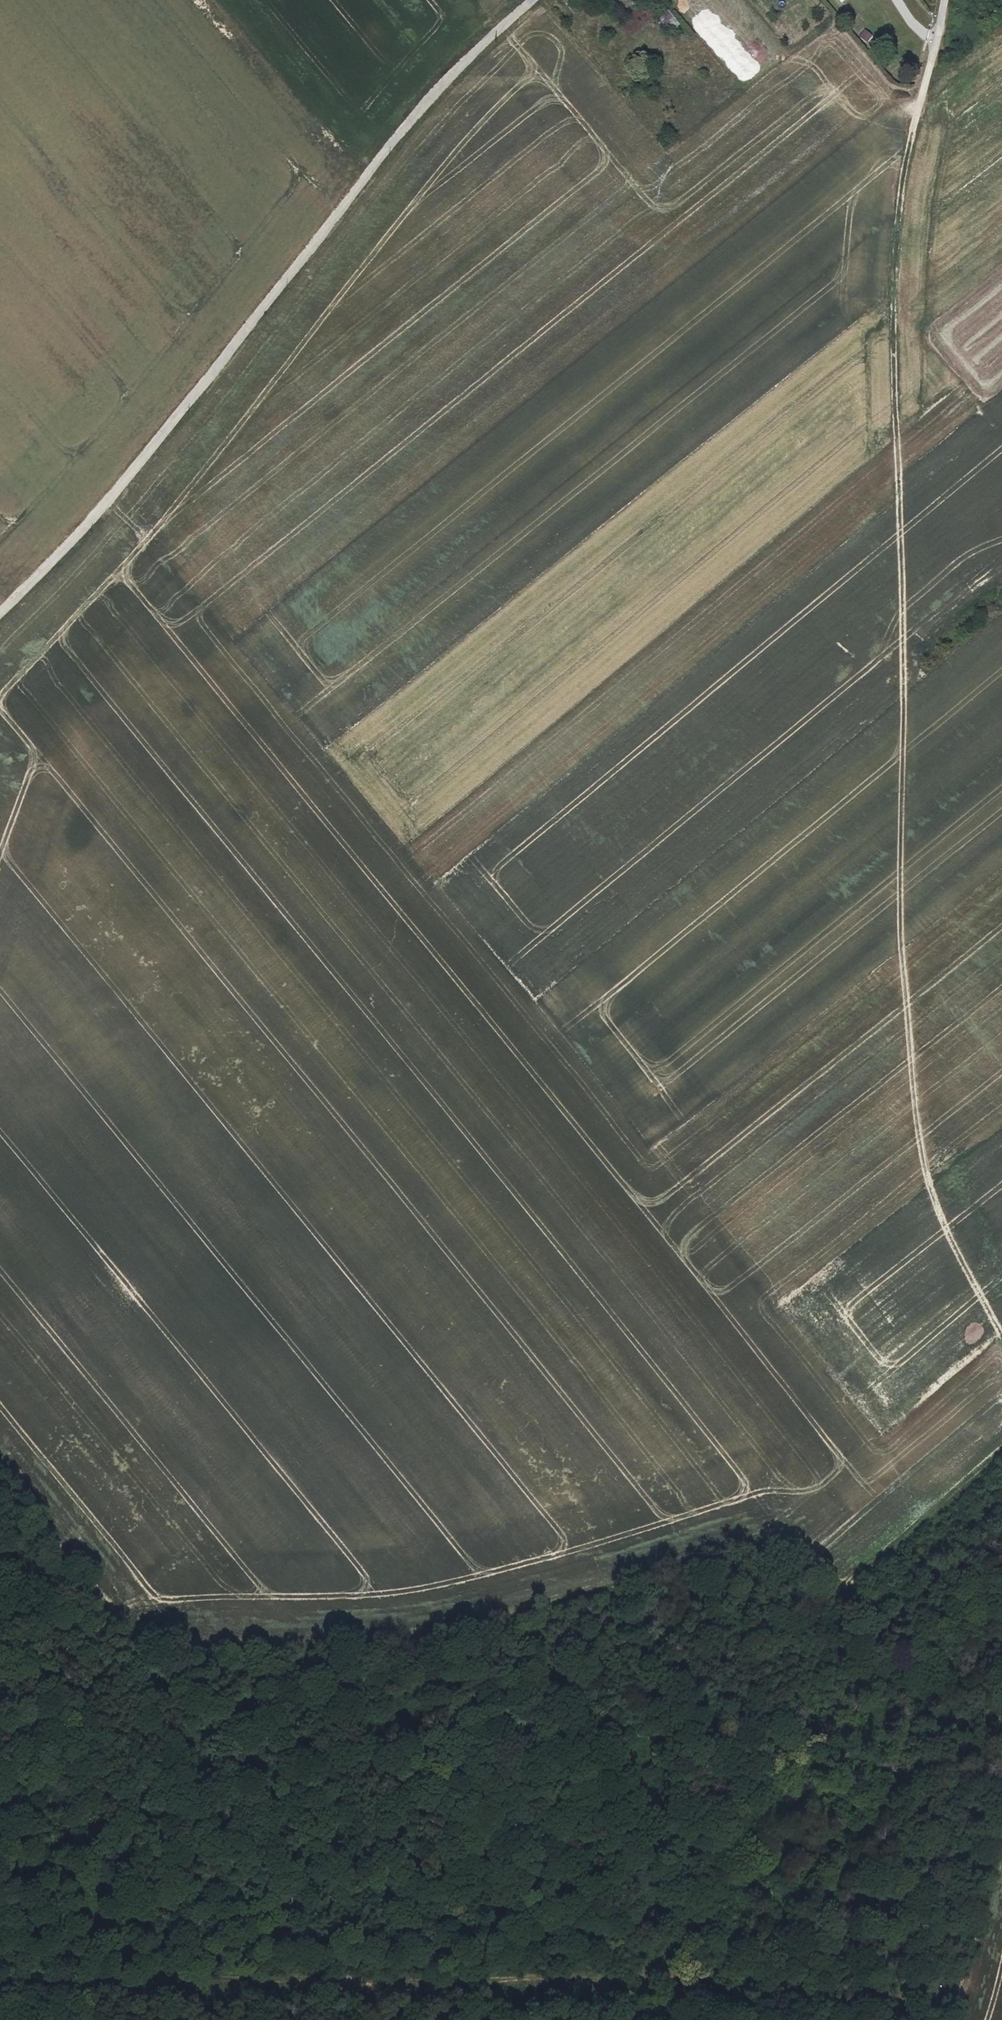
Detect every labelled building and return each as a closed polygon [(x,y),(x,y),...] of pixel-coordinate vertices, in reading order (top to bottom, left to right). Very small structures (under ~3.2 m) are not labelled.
[(676,19),(666,8),(660,13),(670,25),(676,19)]
